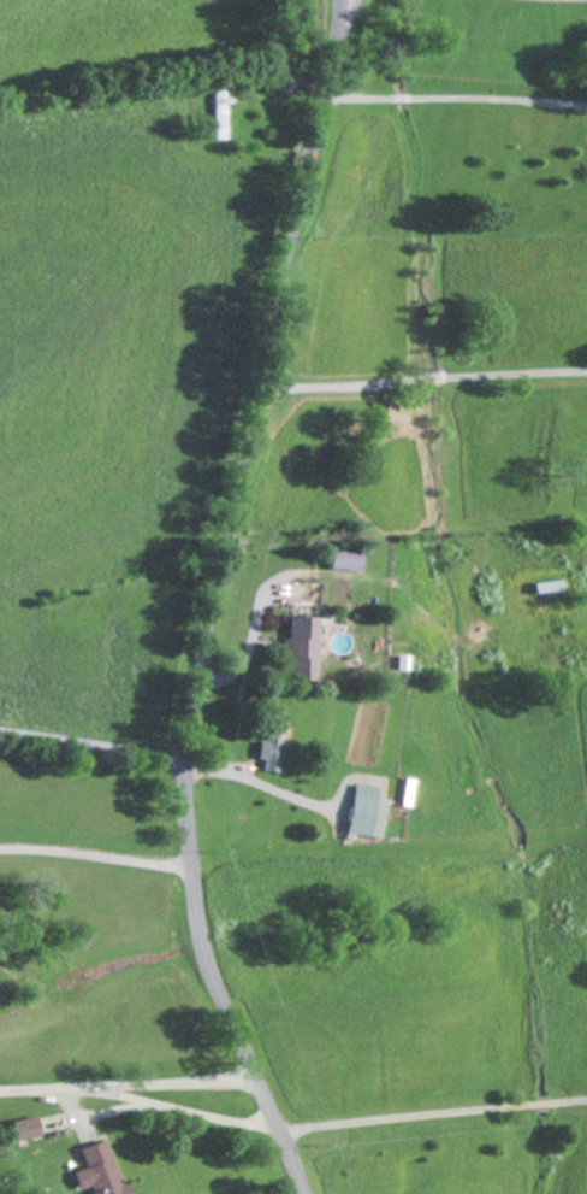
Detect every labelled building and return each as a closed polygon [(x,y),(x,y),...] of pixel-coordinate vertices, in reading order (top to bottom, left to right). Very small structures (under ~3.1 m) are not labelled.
[(354,548),(325,548),(325,568),(354,569),(354,548)] [(279,638),(280,660),(289,660),(290,679),(315,678),(312,616),(285,617),(285,638),(279,638)] [(256,741),(253,760),(275,763),(282,712),(267,710),(262,742),(256,741)] [(375,788),(351,783),(341,832),(376,839),(383,802),(372,800),(375,788)] [(14,1142),(38,1137),(33,1116),(10,1122),(14,1142)] [(103,1139),(76,1148),(83,1168),(69,1173),(74,1190),(88,1186),(90,1193),(121,1193),(103,1139)]
